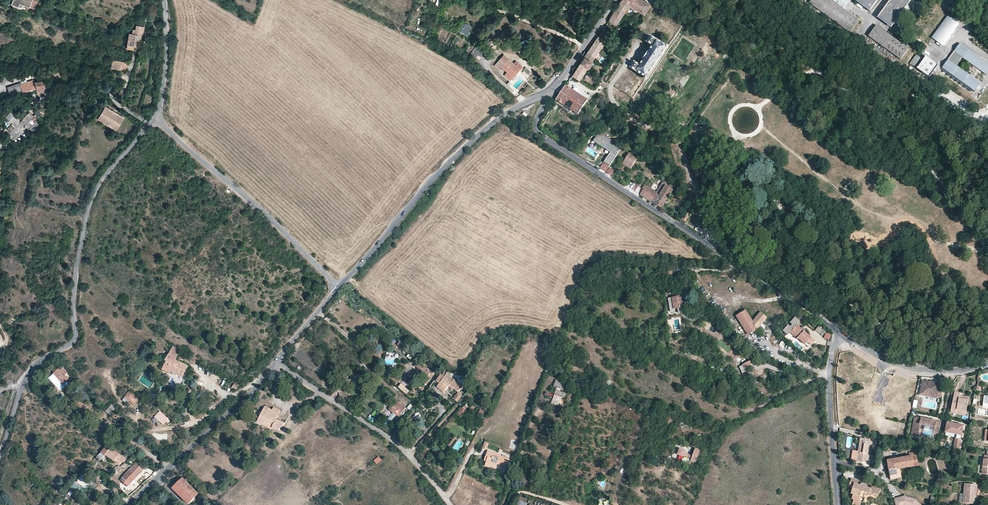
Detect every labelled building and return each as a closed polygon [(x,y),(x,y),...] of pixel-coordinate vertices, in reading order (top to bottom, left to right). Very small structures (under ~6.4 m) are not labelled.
[(11,5),(18,7),(20,4),(23,5),(34,9),(38,1),(34,0),(13,0),(11,5)] [(617,8),(608,21),(615,25),(629,5),(644,15),(650,5),(649,5),(642,0),(622,0),(617,8)] [(834,2),(845,9),(850,1),(849,0),(835,0),(834,2)] [(856,1),(871,12),(879,0),(857,0),(856,1)] [(880,15),(893,25),(902,13),(906,16),(911,8),(908,6),(912,0),(891,0),(880,15)] [(893,25),(880,15),(878,18),(891,28),(893,25)] [(948,16),(933,37),(943,45),(959,24),(948,16)] [(908,49),(876,25),(869,36),(901,59),(908,49)] [(127,45),(139,47),(141,36),(142,36),(143,32),(144,27),(137,26),(136,26),(135,30),(133,30),(132,34),(129,33),(127,45)] [(606,40),(598,35),(587,53),(584,52),(583,54),(581,57),(583,58),(577,69),(573,74),(572,76),(579,80),(605,42),(606,40)] [(648,80),(670,48),(651,36),(647,42),(652,46),(640,65),(634,61),(630,68),(648,80)] [(975,92),(981,83),(957,66),(963,58),(987,75),(987,74),(987,64),(960,44),(943,69),(975,92)] [(478,59),(485,51),(479,47),(476,51),(473,55),(478,59)] [(522,67),(515,61),(513,64),(503,55),(499,60),(494,65),(499,70),(501,67),(507,72),(504,75),(510,80),(519,70),(522,67)] [(938,65),(926,56),(916,68),(929,77),(938,65)] [(621,62),(616,58),(601,80),(607,84),(621,62)] [(126,70),(128,63),(113,60),(111,68),(112,68),(120,70),(120,68),(126,70)] [(44,82),(44,81),(35,82),(34,80),(20,84),(23,93),(36,89),(37,95),(46,94),(50,93),(48,82),(44,82)] [(20,83),(7,87),(10,97),(23,93),(20,84),(20,83)] [(566,85),(563,89),(556,100),(559,102),(579,114),(588,99),(566,85)] [(119,125),(123,118),(105,107),(98,119),(116,130),(119,125)] [(12,122),(17,117),(13,113),(8,119),(12,122)] [(34,123),(39,118),(35,114),(32,117),(28,113),(21,121),(25,125),(31,120),(34,123)] [(34,123),(31,120),(25,125),(29,129),(34,123)] [(599,132),(593,140),(611,152),(605,162),(610,165),(622,147),(599,132)] [(562,143),(570,148),(573,144),(565,138),(562,143)] [(640,159),(632,154),(626,164),(634,169),(640,159)] [(662,188),(666,190),(663,194),(659,192),(658,195),(656,198),(659,200),(656,204),(664,209),(675,192),(670,188),(673,184),(667,181),(662,188)] [(658,195),(647,188),(642,195),(645,197),(647,194),(652,198),(651,201),(653,202),(656,198),(658,195)] [(684,307),(683,296),(686,295),(687,295),(686,291),(677,292),(678,296),(672,298),(674,309),(684,307)] [(757,329),(766,317),(760,312),(753,322),(751,320),(745,311),(737,316),(748,334),(757,329)] [(801,329),(797,325),(790,333),(796,339),(798,337),(805,344),(811,338),(805,333),(806,332),(802,328),(801,329)] [(816,330),(821,334),(824,330),(819,326),(816,330)] [(788,336),(794,341),(796,339),(790,333),(788,336)] [(180,351),(173,347),(165,360),(167,361),(162,370),(170,374),(165,384),(179,391),(184,381),(191,368),(175,360),(180,351)] [(851,350),(845,360),(859,367),(864,357),(851,350)] [(67,373),(61,366),(54,374),(63,384),(68,379),(65,375),(67,373)] [(435,375),(429,369),(426,372),(423,369),(419,373),(425,379),(429,376),(431,378),(435,375)] [(340,376),(334,371),(331,375),(336,380),(340,376)] [(453,379),(444,373),(442,375),(441,374),(436,381),(439,384),(437,387),(444,392),(448,387),(450,385),(453,387),(457,391),(462,386),(456,382),(457,380),(457,379),(454,377),(453,379)] [(66,387),(63,384),(54,374),(48,379),(60,392),(66,387)] [(940,398),(942,390),(938,389),(939,384),(922,380),(920,392),(923,393),(922,396),(932,398),(933,394),(937,395),(937,397),(940,398)] [(570,387),(556,381),(554,385),(558,387),(555,394),(552,400),(551,403),(558,406),(559,404),(562,397),(564,398),(566,395),(560,392),(561,388),(569,391),(570,387)] [(237,391),(240,387),(235,383),(232,388),(231,388),(232,388),(236,392),(236,391),(237,391)] [(140,399),(130,390),(124,397),(125,398),(129,401),(134,406),(140,399)] [(462,396),(458,392),(454,398),(458,401),(461,397),(462,396)] [(960,395),(954,394),(950,412),(956,413),(957,409),(966,410),(968,400),(959,398),(960,395)] [(398,417),(406,408),(395,399),(388,409),(398,417)] [(110,415),(116,409),(112,405),(106,411),(110,415)] [(468,409),(464,406),(457,414),(453,418),(456,421),(468,409)] [(278,431),(285,424),(276,419),(278,416),(268,410),(269,409),(265,407),(257,422),(262,425),(264,422),(272,426),(272,427),(278,431)] [(277,409),(274,407),(272,410),(269,409),(268,410),(278,416),(280,411),(277,409)] [(168,419),(160,412),(155,417),(163,424),(168,419)] [(397,416),(393,413),(385,423),(388,426),(397,416)] [(935,427),(936,421),(914,417),(911,436),(917,437),(919,424),(935,427)] [(954,422),(948,421),(947,420),(945,430),(957,432),(954,447),(959,448),(964,424),(954,422)] [(852,460),(866,462),(867,457),(868,450),(870,439),(861,438),(859,451),(853,450),(852,460)] [(693,448),(677,442),(671,457),(686,464),(693,448)] [(114,458),(112,460),(118,464),(122,458),(117,455),(109,449),(106,453),(114,458)] [(506,467),(509,460),(499,456),(499,455),(487,450),(484,460),(486,461),(484,466),(494,469),(496,464),(506,467)] [(913,466),(911,456),(887,460),(890,475),(897,474),(896,469),(900,468),(913,466)] [(145,467),(136,463),(123,477),(130,483),(142,470),(145,467)] [(90,478),(95,471),(90,467),(84,474),(90,478)] [(901,477),(900,468),(896,469),(897,474),(890,475),(891,479),(901,477)] [(95,486),(96,485),(83,475),(73,487),(76,489),(77,488),(84,493),(91,485),(94,488),(95,486)] [(127,486),(130,483),(123,477),(121,480),(127,486)] [(198,494),(183,478),(178,483),(173,488),(188,504),(198,494)] [(851,478),(848,487),(852,488),(851,493),(853,494),(851,499),(853,499),(852,504),(856,504),(860,504),(861,502),(859,501),(860,497),(865,498),(866,493),(873,495),(874,494),(878,495),(880,489),(872,487),(871,488),(866,486),(866,485),(864,484),(862,484),(861,485),(859,484),(859,481),(851,478)] [(975,496),(976,496),(977,485),(964,483),(962,503),(974,504),(975,496)] [(905,496),(894,499),(896,504),(922,504),(916,499),(905,496)]
